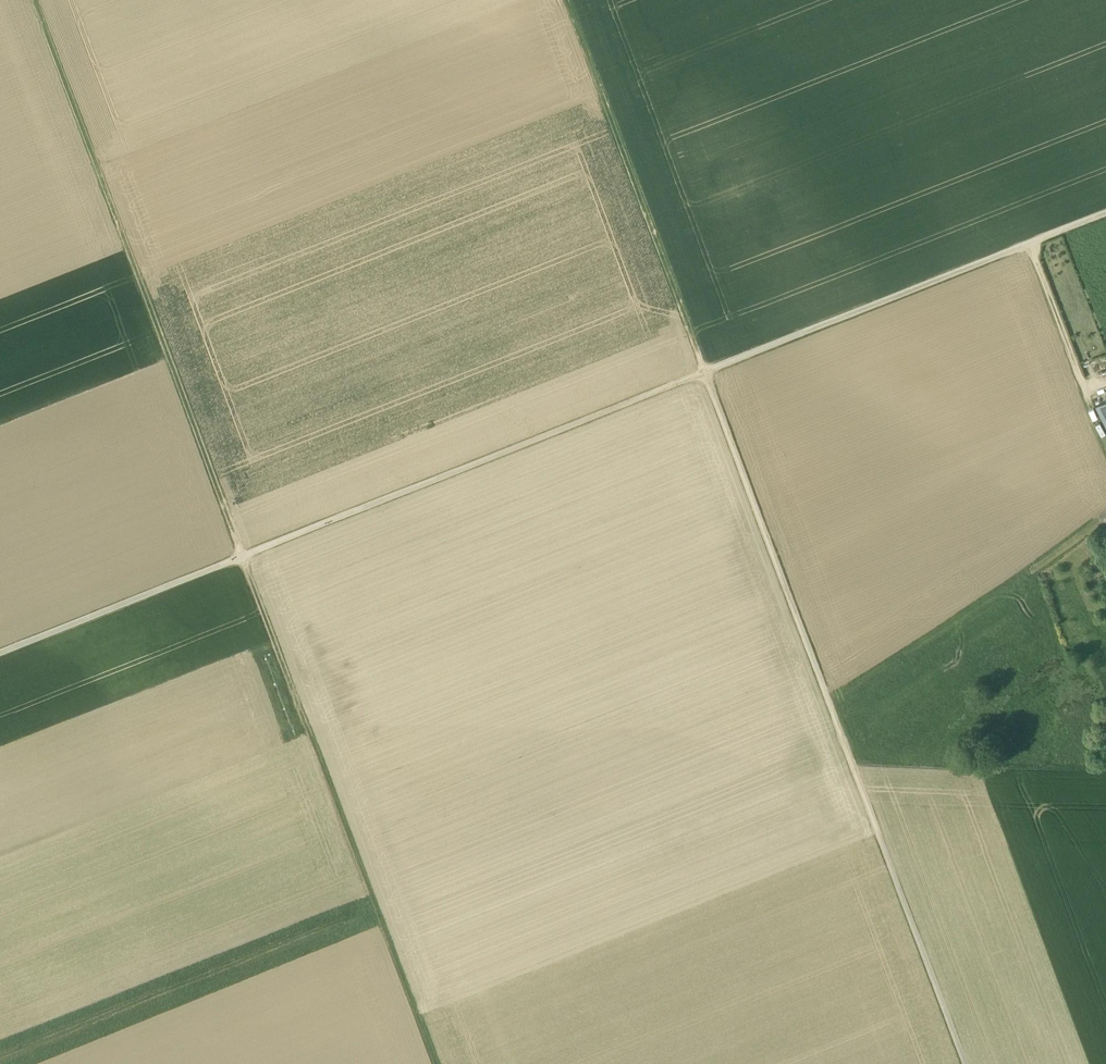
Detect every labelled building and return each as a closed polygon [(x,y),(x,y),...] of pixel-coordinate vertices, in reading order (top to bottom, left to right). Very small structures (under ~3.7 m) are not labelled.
[(1095,405),(1105,427),(1105,400),(1095,405)] [(1092,558),(1096,568),(1104,564),(1101,555),(1092,558)]
